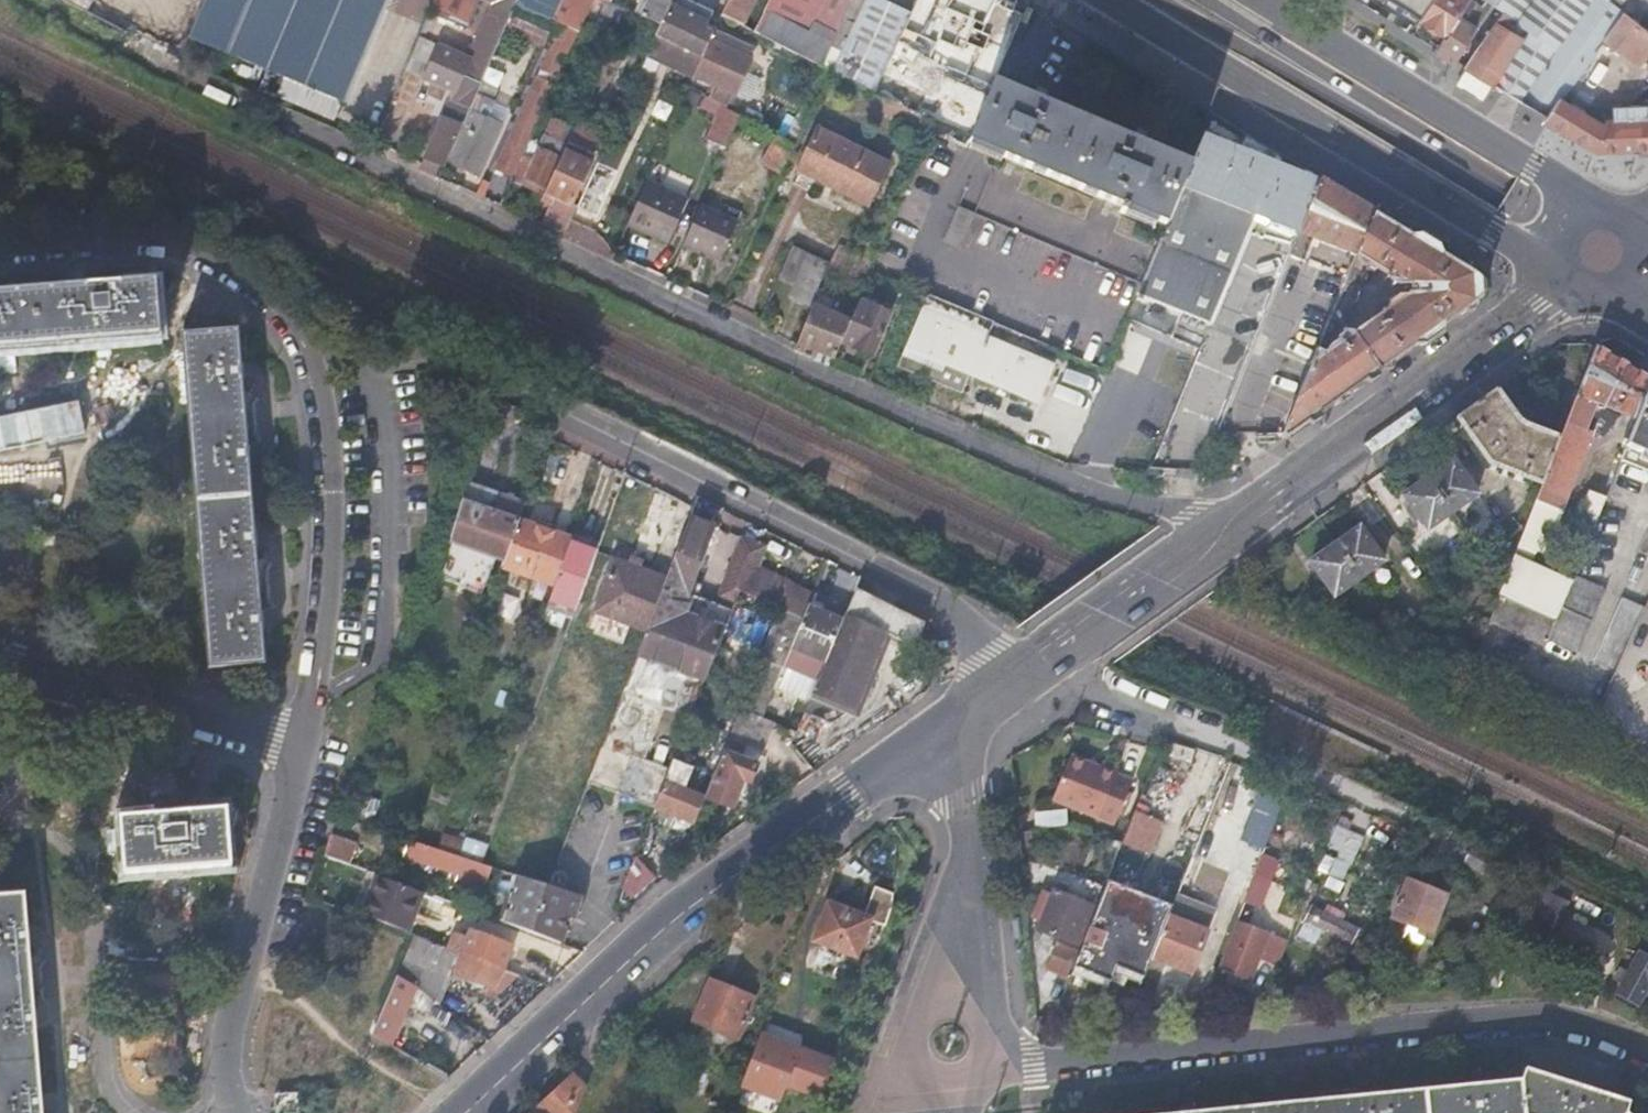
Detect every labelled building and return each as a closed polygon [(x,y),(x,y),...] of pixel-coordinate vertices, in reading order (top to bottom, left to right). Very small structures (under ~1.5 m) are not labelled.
[(187,35),(343,100),(386,0),(202,0),(187,35)] [(490,2),(494,4),(483,30),(478,28),(465,55),(436,42),(421,76),(431,80),(442,85),(455,90),(452,98),(449,97),(423,157),(442,165),(447,154),(480,79),(505,24),(514,3),(514,2),(515,0),(491,0),(490,2)] [(560,0),(515,0),(514,2),(552,18),(560,0)] [(582,23),(593,0),(560,0),(552,18),(579,30),(582,23)] [(624,17),(628,7),(612,0),(593,0),(582,23),(614,37),(624,17)] [(641,8),(639,12),(659,22),(669,0),(645,0),(641,8)] [(694,0),(669,0),(659,22),(654,32),(646,51),(694,73),(709,39),(714,27),(707,23),(712,10),(695,0),(694,0)] [(695,0),(712,10),(717,0),(695,0)] [(720,14),(742,24),(753,0),(726,0),(720,14)] [(746,29),(754,32),(768,0),(758,0),(746,29)] [(839,23),(820,63),(831,69),(872,92),(897,39),(910,11),(885,0),(849,0),(839,23)] [(1416,15),(1444,32),(1452,19),(1455,14),(1463,0),(1427,0),(1416,15)] [(1455,14),(1462,19),(1474,0),(1463,0),(1455,14)] [(1480,3),(1488,7),(1475,26),(1486,33),(1497,17),(1502,11),(1530,28),(1494,83),(1522,99),(1592,0),(1482,0),(1480,3)] [(1543,117),(1597,150),(1626,149),(1647,148),(1647,87),(1639,98),(1639,104),(1614,105),(1614,118),(1605,118),(1603,122),(1562,96),(1606,37),(1640,63),(1647,52),(1647,28),(1611,0),(1592,0),(1522,99),(1546,114),(1543,117)] [(1647,28),(1647,0),(1643,0),(1640,4),(1634,0),(1611,0),(1647,28)] [(546,34),(552,20),(514,3),(505,24),(543,40),(546,34)] [(654,32),(659,22),(639,12),(633,10),(628,7),(624,17),(654,32)] [(1479,42),(1464,64),(1466,66),(1491,81),(1494,83),(1530,28),(1502,11),(1497,17),(1486,33),(1479,42)] [(769,14),(760,34),(820,63),(839,23),(819,14),(810,34),(769,14)] [(579,30),(552,18),(552,20),(546,34),(572,45),(579,30)] [(1444,32),(1436,47),(1454,58),(1472,31),(1452,19),(1444,32)] [(751,58),(709,39),(694,73),(711,80),(706,93),(730,106),(751,58)] [(1491,81),(1466,66),(1458,80),(1482,95),(1491,81)] [(555,82),(529,71),(515,102),(523,106),(495,164),(514,173),(555,82)] [(495,86),(480,79),(447,154),(478,168),(499,122),(485,115),(491,102),(489,101),(495,86)] [(438,95),(442,85),(431,80),(427,90),(438,95)] [(1190,163),(994,80),(992,83),(968,140),(1166,222),(1190,163)] [(726,148),(742,113),(723,105),(708,140),(726,148)] [(1318,177),(1211,113),(1190,163),(1166,222),(1126,316),(1198,347),(1146,472),(1198,476),(1218,425),(1318,177)] [(397,143),(405,129),(386,118),(378,132),(397,143)] [(788,161),(795,144),(749,119),(740,135),(788,161)] [(559,159),(567,142),(573,128),(558,121),(549,141),(542,138),(523,178),(543,188),(557,158),(559,159)] [(819,128),(799,168),(868,202),(887,164),(819,128)] [(624,148),(605,140),(575,204),(595,213),(624,148)] [(540,220),(563,230),(575,205),(569,202),(591,153),(567,142),(559,159),(544,191),(552,194),(540,220)] [(734,145),(710,189),(728,198),(752,155),(734,145)] [(1375,211),(1318,177),(1218,425),(1222,433),(1283,431),(1316,352),(1333,311),(1346,281),(1354,261),(1357,254),(1375,211)] [(687,198),(646,180),(626,225),(669,243),(687,198)] [(737,221),(700,205),(683,244),(721,260),(737,221)] [(1442,252),(1375,211),(1357,254),(1372,263),(1387,272),(1383,274),(1385,278),(1388,277),(1389,279),(1398,284),(1408,283),(1408,293),(1398,294),(1390,300),(1385,307),(1384,308),(1382,306),(1379,308),(1381,311),(1353,333),(1351,331),(1344,332),(1334,340),(1337,342),(1326,351),(1327,352),(1323,354),(1316,352),(1283,431),(1282,433),(1285,435),(1477,298),(1476,285),(1475,272),(1442,252)] [(794,246),(780,275),(794,282),(789,296),(810,305),(811,304),(823,271),(827,261),(794,246)] [(1372,263),(1357,254),(1354,261),(1362,266),(1368,269),(1372,263)] [(834,264),(827,261),(823,271),(829,273),(834,264)] [(1362,266),(1354,261),(1346,281),(1354,285),(1362,266)] [(838,282),(844,269),(834,264),(829,273),(828,277),(838,282)] [(159,333),(155,280),(29,290),(35,343),(159,333)] [(1346,281),(1333,311),(1344,323),(1359,287),(1354,285),(1346,281)] [(29,290),(0,292),(0,346),(35,343),(29,290)] [(985,336),(991,323),(927,295),(924,301),(897,363),(956,390),(965,370),(1035,402),(1051,366),(985,336)] [(887,311),(857,299),(849,319),(840,340),(871,353),(887,311)] [(810,305),(796,340),(834,356),(840,340),(849,319),(811,304),(810,305)] [(190,443),(246,439),(237,327),(181,332),(190,443)] [(1599,340),(1597,345),(1636,369),(1643,355),(1613,336),(1599,340)] [(1543,482),(1521,539),(1512,561),(1527,567),(1535,545),(1543,549),(1559,507),(1558,507),(1568,482),(1573,484),(1594,431),(1589,429),(1593,417),(1586,414),(1588,407),(1596,410),(1599,403),(1637,417),(1647,390),(1647,377),(1636,369),(1597,345),(1591,359),(1561,437),(1543,482)] [(1498,387),(1458,415),(1491,461),(1543,482),(1561,437),(1529,425),(1534,416),(1529,413),(1525,408),(1517,413),(1498,387)] [(1637,417),(1621,458),(1647,469),(1647,390),(1637,417)] [(198,543),(254,538),(246,439),(190,443),(198,543)] [(1455,456),(1404,492),(1413,503),(1407,508),(1415,519),(1420,515),(1428,526),(1479,491),(1455,456)] [(467,480),(466,486),(496,497),(499,490),(467,480)] [(466,486),(451,536),(507,555),(520,518),(526,499),(499,490),(496,497),(466,486)] [(1578,523),(1593,529),(1607,495),(1595,491),(1590,505),(1586,503),(1578,523)] [(714,525),(689,515),(666,577),(646,628),(637,653),(704,680),(725,627),(682,611),(714,525)] [(507,555),(503,565),(556,584),(573,537),(520,518),(507,555)] [(1360,523),(1311,556),(1335,590),(1383,557),(1360,523)] [(719,597),(734,603),(739,591),(780,606),(804,616),(809,604),(813,595),(758,569),(768,544),(744,534),(719,597)] [(573,537),(556,584),(549,602),(572,611),(596,545),(573,537)] [(208,665),(264,661),(254,538),(198,543),(208,665)] [(646,628),(666,577),(615,557),(595,609),(646,628)] [(1501,591),(1489,620),(1546,646),(1550,637),(1579,651),(1603,597),(1607,590),(1575,574),(1572,584),(1556,617),(1501,591)] [(922,625),(854,591),(843,618),(826,661),(820,675),(814,690),(854,707),(881,638),(886,640),(888,635),(913,645),(922,625)] [(1596,659),(1617,669),(1622,658),(1644,607),(1623,597),(1596,659)] [(843,618),(809,604),(804,616),(780,606),(741,707),(765,717),(792,647),(826,661),(843,618)] [(765,717),(741,707),(723,750),(727,751),(708,797),(731,806),(742,779),(749,781),(757,763),(735,754),(739,744),(756,751),(768,718),(765,717)] [(706,775),(713,778),(721,756),(714,753),(706,775)] [(1102,765),(1072,753),(1054,798),(1117,823),(1135,778),(1118,771),(1120,766),(1104,760),(1102,765)] [(694,767),(673,758),(655,803),(655,806),(695,821),(705,796),(695,792),(697,786),(688,783),(694,767)] [(225,809),(118,818),(122,873),(229,864),(225,809)] [(1063,810),(1033,813),(1035,829),(1065,826),(1063,810)] [(1150,856),(1163,822),(1134,811),(1121,845),(1150,856)] [(1255,872),(1274,824),(1251,816),(1233,860),(1249,867),(1244,879),(1252,882),(1255,872)] [(1325,851),(1328,853),(1317,885),(1340,893),(1361,834),(1335,825),(1325,851)] [(330,831),(324,853),(351,864),(358,841),(330,831)] [(487,881),(492,865),(482,862),(411,839),(405,856),(487,881)] [(1472,844),(1464,860),(1494,875),(1502,859),(1472,844)] [(355,911),(408,931),(423,891),(372,872),(355,911)] [(513,872),(499,919),(558,941),(566,916),(571,918),(579,894),(513,872)] [(1273,879),(1255,872),(1252,882),(1245,899),(1262,905),(1273,879)] [(1053,877),(1040,909),(1047,912),(1040,927),(1079,942),(1097,894),(1053,877)] [(1408,877),(1393,916),(1408,922),(1403,933),(1418,940),(1403,978),(1415,983),(1435,932),(1431,930),(1445,893),(1408,877)] [(1152,954),(1171,907),(1108,882),(1072,976),(1110,991),(1116,974),(1141,983),(1152,954)] [(0,892),(0,1112),(41,1112),(40,1101),(33,1021),(26,932),(22,890),(0,892)] [(1216,906),(1177,891),(1171,907),(1152,954),(1192,969),(1216,906)] [(827,903),(813,940),(854,955),(868,918),(827,903)] [(1312,903),(1302,923),(1324,933),(1349,945),(1351,940),(1358,925),(1340,916),(1342,910),(1332,905),(1329,911),(1312,903)] [(1238,918),(1219,965),(1252,978),(1260,956),(1274,961),(1283,936),(1238,918)] [(1324,933),(1302,923),(1299,932),(1307,937),(1305,941),(1318,947),(1324,933)] [(1364,927),(1358,925),(1351,940),(1357,943),(1364,927)] [(455,932),(449,947),(502,967),(511,943),(472,929),(468,937),(455,932)] [(414,933),(396,974),(433,999),(438,1002),(453,960),(459,962),(456,972),(488,984),(490,985),(498,990),(516,972),(502,967),(449,947),(414,933)] [(1289,938),(1283,936),(1274,961),(1279,964),(1289,938)] [(1644,991),(1647,984),(1647,956),(1640,952),(1618,992),(1638,1002),(1644,991)] [(1055,956),(1051,967),(1069,974),(1074,962),(1055,956)] [(1587,958),(1579,977),(1589,981),(1598,963),(1587,958)] [(396,974),(372,1031),(391,1043),(407,1005),(427,1013),(433,999),(396,974)] [(711,980),(695,1020),(740,1037),(756,997),(711,980)] [(490,985),(488,984),(484,995),(494,999),(498,990),(490,985)] [(739,1092),(780,1105),(786,1090),(821,1102),(835,1059),(759,1034),(739,1092)] [(573,1072),(534,1109),(538,1112),(575,1112),(586,1086),(573,1072)] [(1549,1075),(1181,1112),(1531,1112),(1549,1075)] [(1554,1077),(1549,1075),(1531,1112),(1538,1112),(1554,1077)] [(1625,1112),(1628,1101),(1583,1086),(1554,1077),(1538,1112),(1626,1112),(1625,1112)] [(273,1093),(275,1112),(290,1112),(297,1112),(295,1091),(273,1093)]
